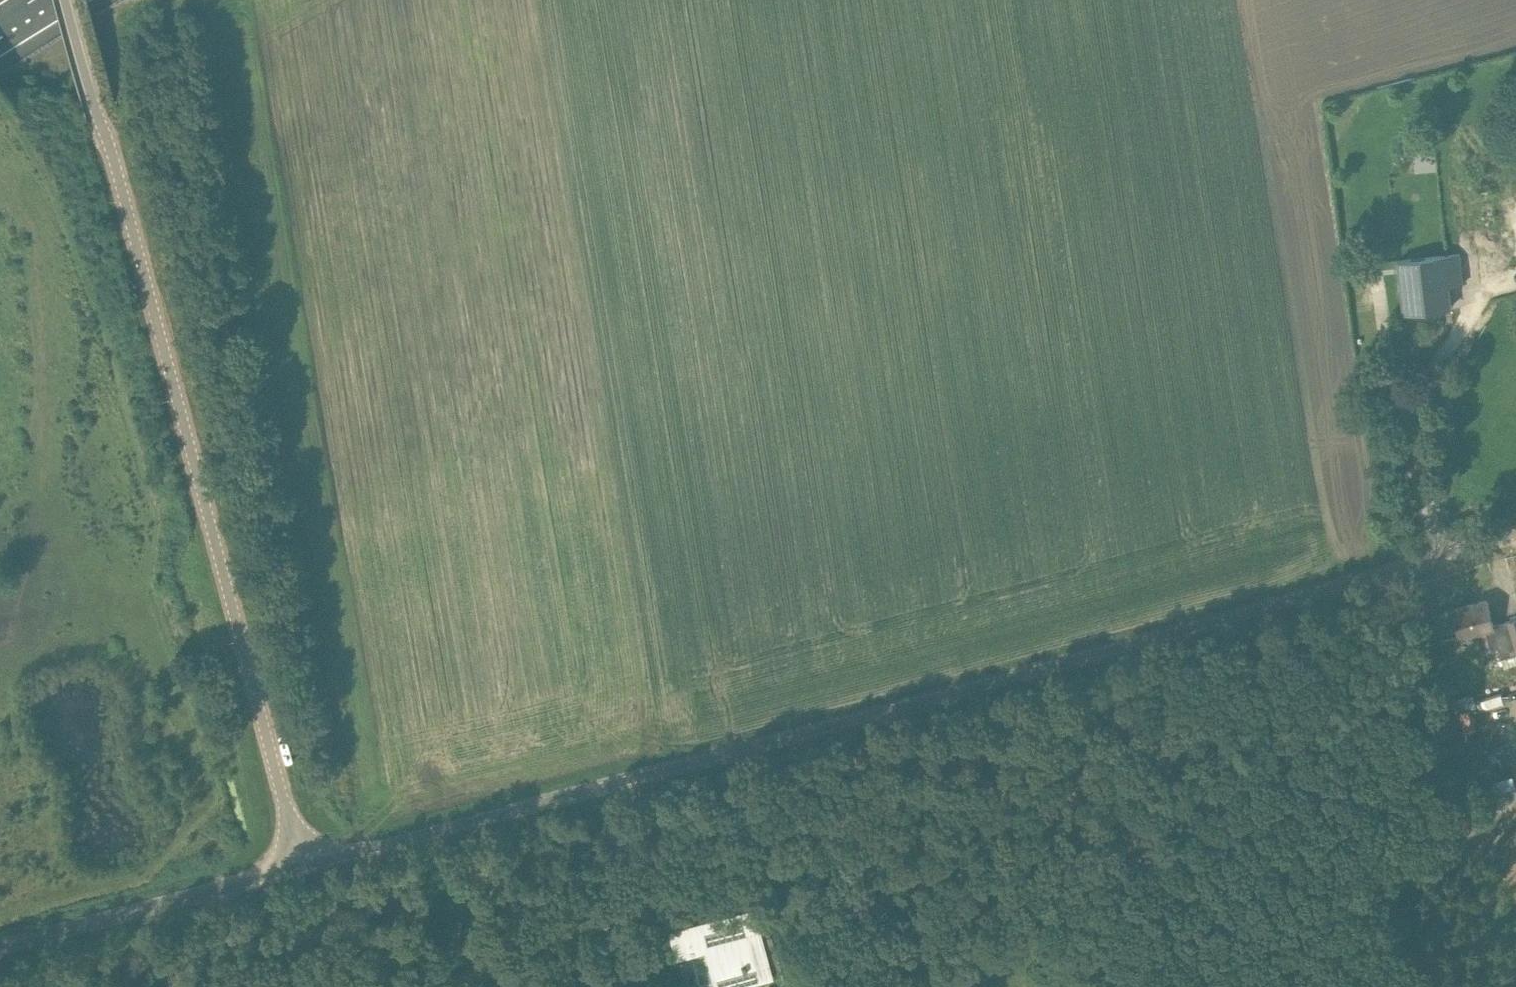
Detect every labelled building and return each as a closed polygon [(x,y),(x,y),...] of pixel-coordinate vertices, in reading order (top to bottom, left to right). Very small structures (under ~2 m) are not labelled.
[(1449,284),(1463,283),(1460,252),(1398,259),(1404,311),(1451,306),(1449,284)] [(1494,624),(1487,598),(1454,608),(1460,627),(1462,634),(1478,629),(1484,648),(1498,644),(1502,655),(1515,651),(1515,618),(1494,624)] [(1465,731),(1476,728),(1471,709),(1460,712),(1465,731)] [(1500,732),(1508,773),(1515,771),(1515,731),(1515,729),(1500,732)] [(1480,735),(1469,738),(1478,767),(1484,786),(1494,783),(1488,763),(1480,735)] [(761,931),(756,912),(700,927),(699,922),(668,930),(673,954),(689,950),(698,986),(713,986),(772,974),(761,931)]
